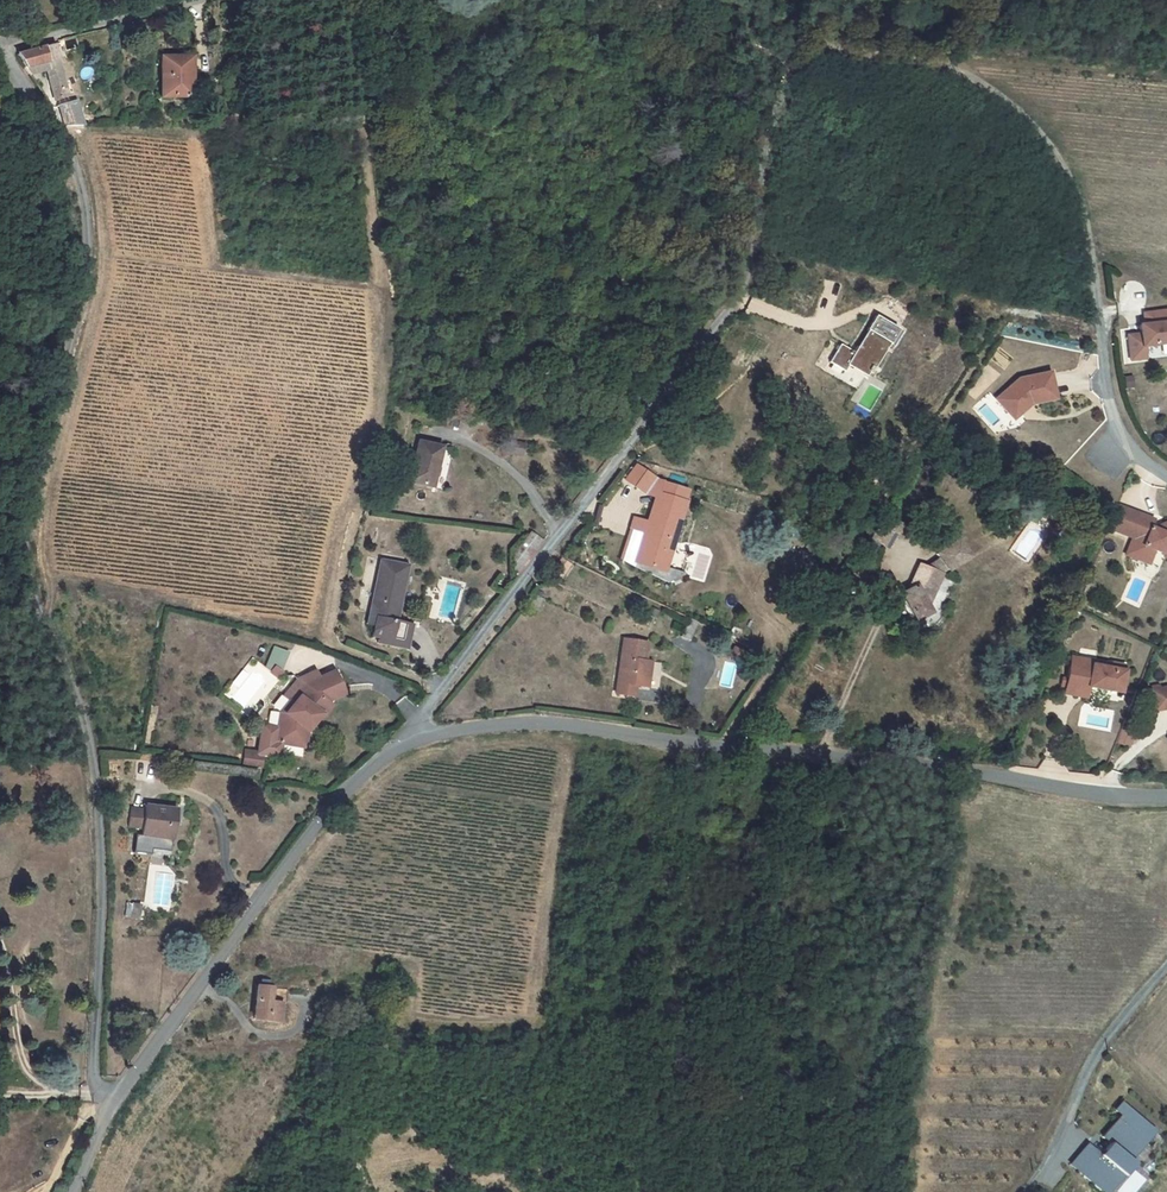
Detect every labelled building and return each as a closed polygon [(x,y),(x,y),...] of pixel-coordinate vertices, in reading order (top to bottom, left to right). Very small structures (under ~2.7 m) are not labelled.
[(18,50),(31,71),(53,69),(61,100),(73,97),(58,40),(18,50)] [(186,78),(185,56),(154,57),(155,97),(192,96),(191,78),(186,78)] [(66,106),(71,125),(90,125),(83,101),(66,106)] [(807,309),(811,294),(794,289),(789,304),(807,309)] [(1140,346),(1166,343),(1166,310),(1142,313),(1143,324),(1137,325),(1140,346)] [(850,353),(836,345),(824,364),(840,374),(844,368),(861,378),(883,344),(886,345),(896,329),(874,315),(850,353)] [(1018,378),(995,398),(1006,412),(1013,406),(1019,412),(1027,405),(1026,403),(1054,398),(1049,372),(1018,378)] [(1123,389),(1133,388),(1132,375),(1122,376),(1123,389)] [(1013,406),(1006,412),(1012,418),(1019,412),(1013,406)] [(407,480),(427,485),(432,463),(437,464),(442,445),(416,439),(407,480)] [(512,449),(530,453),(532,443),(514,439),(512,449)] [(652,535),(644,565),(663,569),(684,490),(659,483),(633,464),(622,479),(642,493),(647,492),(654,496),(646,520),(633,516),(629,529),(641,532),(652,535)] [(1112,534),(1120,511),(1114,509),(1106,532),(1112,534)] [(1120,511),(1112,534),(1130,540),(1124,557),(1148,565),(1152,551),(1159,553),(1159,552),(1162,544),(1166,546),(1166,520),(1154,527),(1153,531),(1147,529),(1150,521),(1120,511)] [(894,534),(899,527),(880,515),(876,523),(889,531),(894,534)] [(1013,551),(1027,562),(1055,526),(1041,515),(1013,551)] [(889,531),(876,523),(867,536),(880,545),(889,531)] [(682,573),(663,569),(644,565),(652,535),(641,532),(633,566),(671,584),(682,573)] [(915,567),(904,589),(896,592),(911,620),(925,613),(922,605),(937,577),(964,557),(953,540),(931,553),(933,558),(919,568),(915,567)] [(558,579),(567,560),(559,556),(549,574),(558,579)] [(401,642),(404,624),(394,622),(405,566),(379,560),(366,623),(373,624),(371,636),(378,637),(401,642)] [(687,640),(697,620),(688,615),(677,635),(687,640)] [(401,642),(378,637),(376,645),(407,651),(412,625),(404,624),(401,642)] [(646,643),(622,639),(614,694),(633,697),(634,686),(646,687),(648,674),(642,673),(644,661),(646,643)] [(1098,664),(1069,659),(1062,695),(1074,697),(1077,685),(1085,687),(1085,688),(1086,688),(1117,695),(1122,668),(1110,665),(1108,670),(1097,668),(1098,664)] [(239,765),(257,767),(259,753),(275,756),(277,742),(295,746),(299,726),(312,710),(314,712),(323,701),(332,698),(330,693),(339,689),(331,671),(315,678),(318,683),(307,688),(304,686),(296,696),(290,703),(282,713),(280,728),(274,727),(264,725),(259,728),(254,751),(241,750),(239,765)] [(274,727),(280,728),(282,713),(290,703),(296,696),(304,686),(307,688),(318,683),(315,678),(302,684),(294,694),(288,701),(286,700),(277,712),(274,727)] [(1074,697),(1083,699),(1086,688),(1085,688),(1085,687),(1077,685),(1074,697)] [(1150,691),(1154,711),(1166,709),(1166,687),(1150,691)] [(330,693),(332,698),(341,693),(339,689),(330,693)] [(299,726),(295,746),(300,747),(303,730),(317,714),(319,716),(328,705),(323,701),(314,712),(312,710),(299,726)] [(1114,743),(1128,748),(1132,735),(1118,730),(1114,743)] [(137,759),(135,779),(153,781),(155,760),(137,759)] [(181,808),(150,804),(150,805),(136,803),(134,822),(148,824),(147,833),(156,834),(177,836),(181,808)] [(176,845),(177,836),(156,834),(155,842),(176,845)] [(131,918),(140,919),(142,905),(134,904),(131,918)] [(256,1018),(280,1023),(284,1003),(289,1004),(292,989),(263,984),(256,1018)] [(1119,1120),(1102,1142),(1124,1159),(1148,1129),(1119,1106),(1112,1114),(1119,1120)] [(1102,1155),(1085,1178),(1103,1191),(1106,1191),(1122,1171),(1102,1155)]
